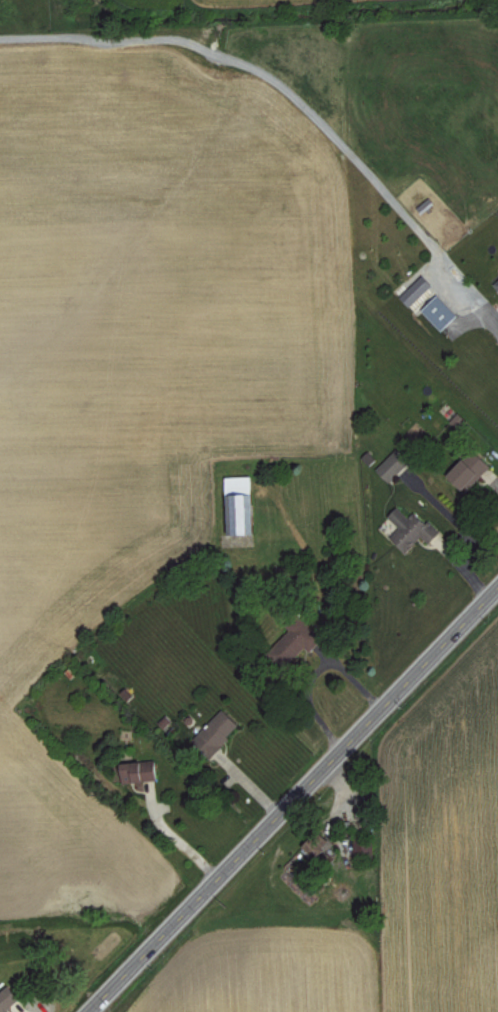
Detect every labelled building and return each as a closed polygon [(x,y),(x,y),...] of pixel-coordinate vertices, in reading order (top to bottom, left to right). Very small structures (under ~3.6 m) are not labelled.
[(434,284),(424,274),(402,296),(412,307),(434,284)] [(461,314),(440,294),(424,310),(445,331),(461,314)] [(451,421),(464,433),(472,423),(459,412),(451,421)] [(378,469),(392,482),(412,460),(398,447),(378,469)] [(466,491),(493,466),(478,450),(451,475),(466,491)] [(257,535),(255,476),(230,476),(232,536),(257,535)] [(417,510),(411,517),(399,506),(390,516),(402,526),(392,537),(409,552),(424,535),(433,543),(442,532),(417,510)] [(284,628),(308,654),(326,638),(301,612),(284,628)] [(215,753),(243,724),(224,707),(197,735),(215,753)] [(160,777),(157,757),(125,762),(128,782),(160,777)] [(300,842),(305,859),(302,860),(303,866),(309,864),(307,859),(332,851),(327,834),(300,842)] [(8,1011),(23,997),(10,983),(0,992),(0,1011),(9,1011),(8,1011)]
